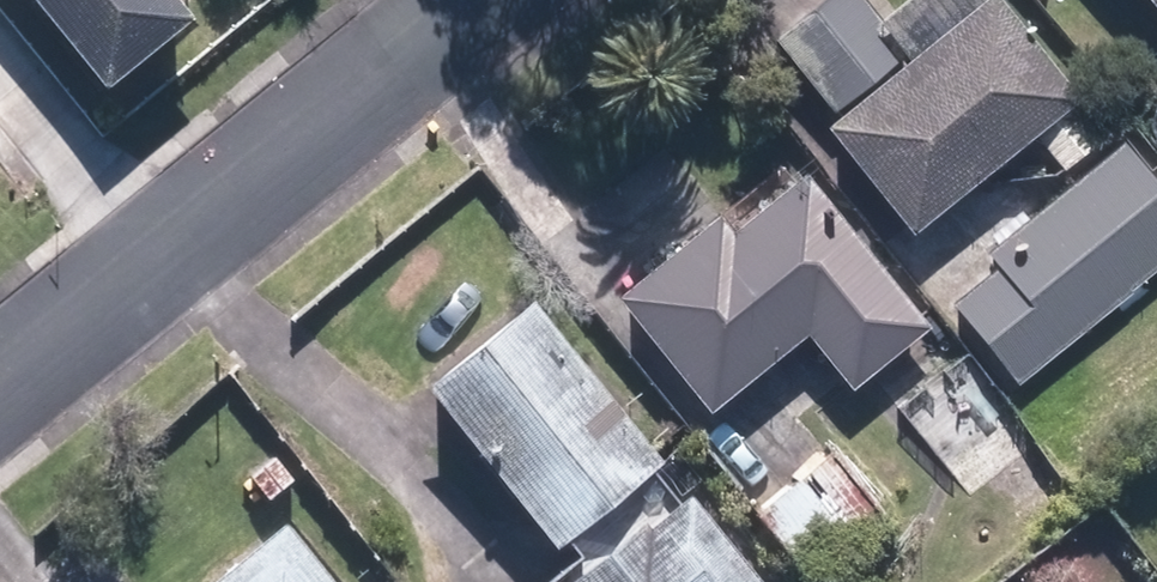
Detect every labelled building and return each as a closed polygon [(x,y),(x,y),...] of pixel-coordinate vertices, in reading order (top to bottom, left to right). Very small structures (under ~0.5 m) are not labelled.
[(83,93),(168,24),(148,0),(7,0),(83,93)] [(1156,35),(1156,0),(1128,0),(1156,35)] [(815,135),(900,238),(1063,105),(977,2),(815,135)] [(1111,151),(979,267),(1057,355),(1156,267),(1156,203),(1111,151)] [(621,329),(653,365),(700,422),(798,342),(790,332),(793,330),(844,392),(914,334),(861,270),(865,266),(790,182),(789,182),(718,239),(721,242),(718,245),(701,225),(604,305),(623,328),(621,329)] [(418,386),(549,550),(649,468),(517,304),(418,386)] [(811,581),(852,581),(839,565),(890,523),(831,453),(756,514),(811,581)] [(244,479),(262,500),(287,481),(269,460),(244,479)] [(1011,515),(1033,542),(1081,504),(1057,475),(1011,515)] [(674,500),(633,531),(628,526),(561,581),(739,581),(674,500)] [(279,527),(212,581),(324,581),(279,527)]
